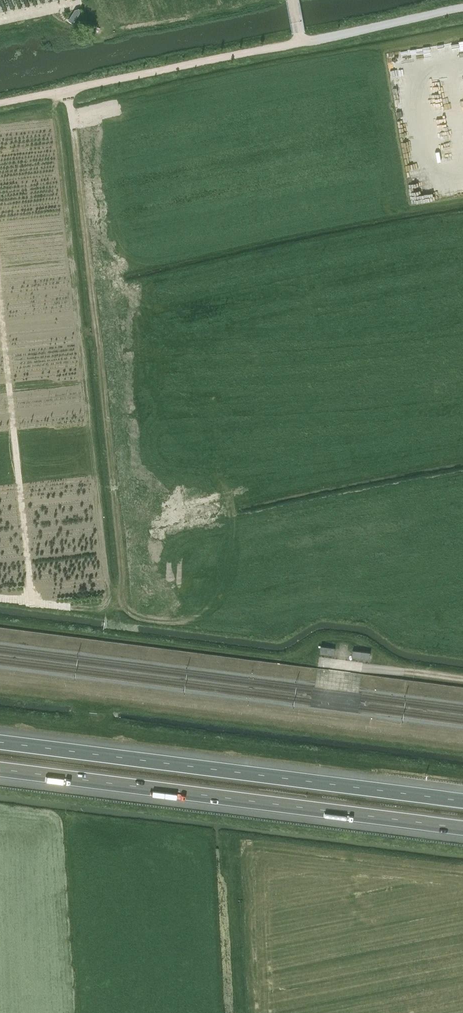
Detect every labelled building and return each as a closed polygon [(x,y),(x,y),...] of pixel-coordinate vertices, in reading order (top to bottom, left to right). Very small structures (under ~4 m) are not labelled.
[(322,645),(322,653),(336,653),(336,646),(322,645)] [(354,649),(353,657),(371,658),(371,650),(354,649)]
